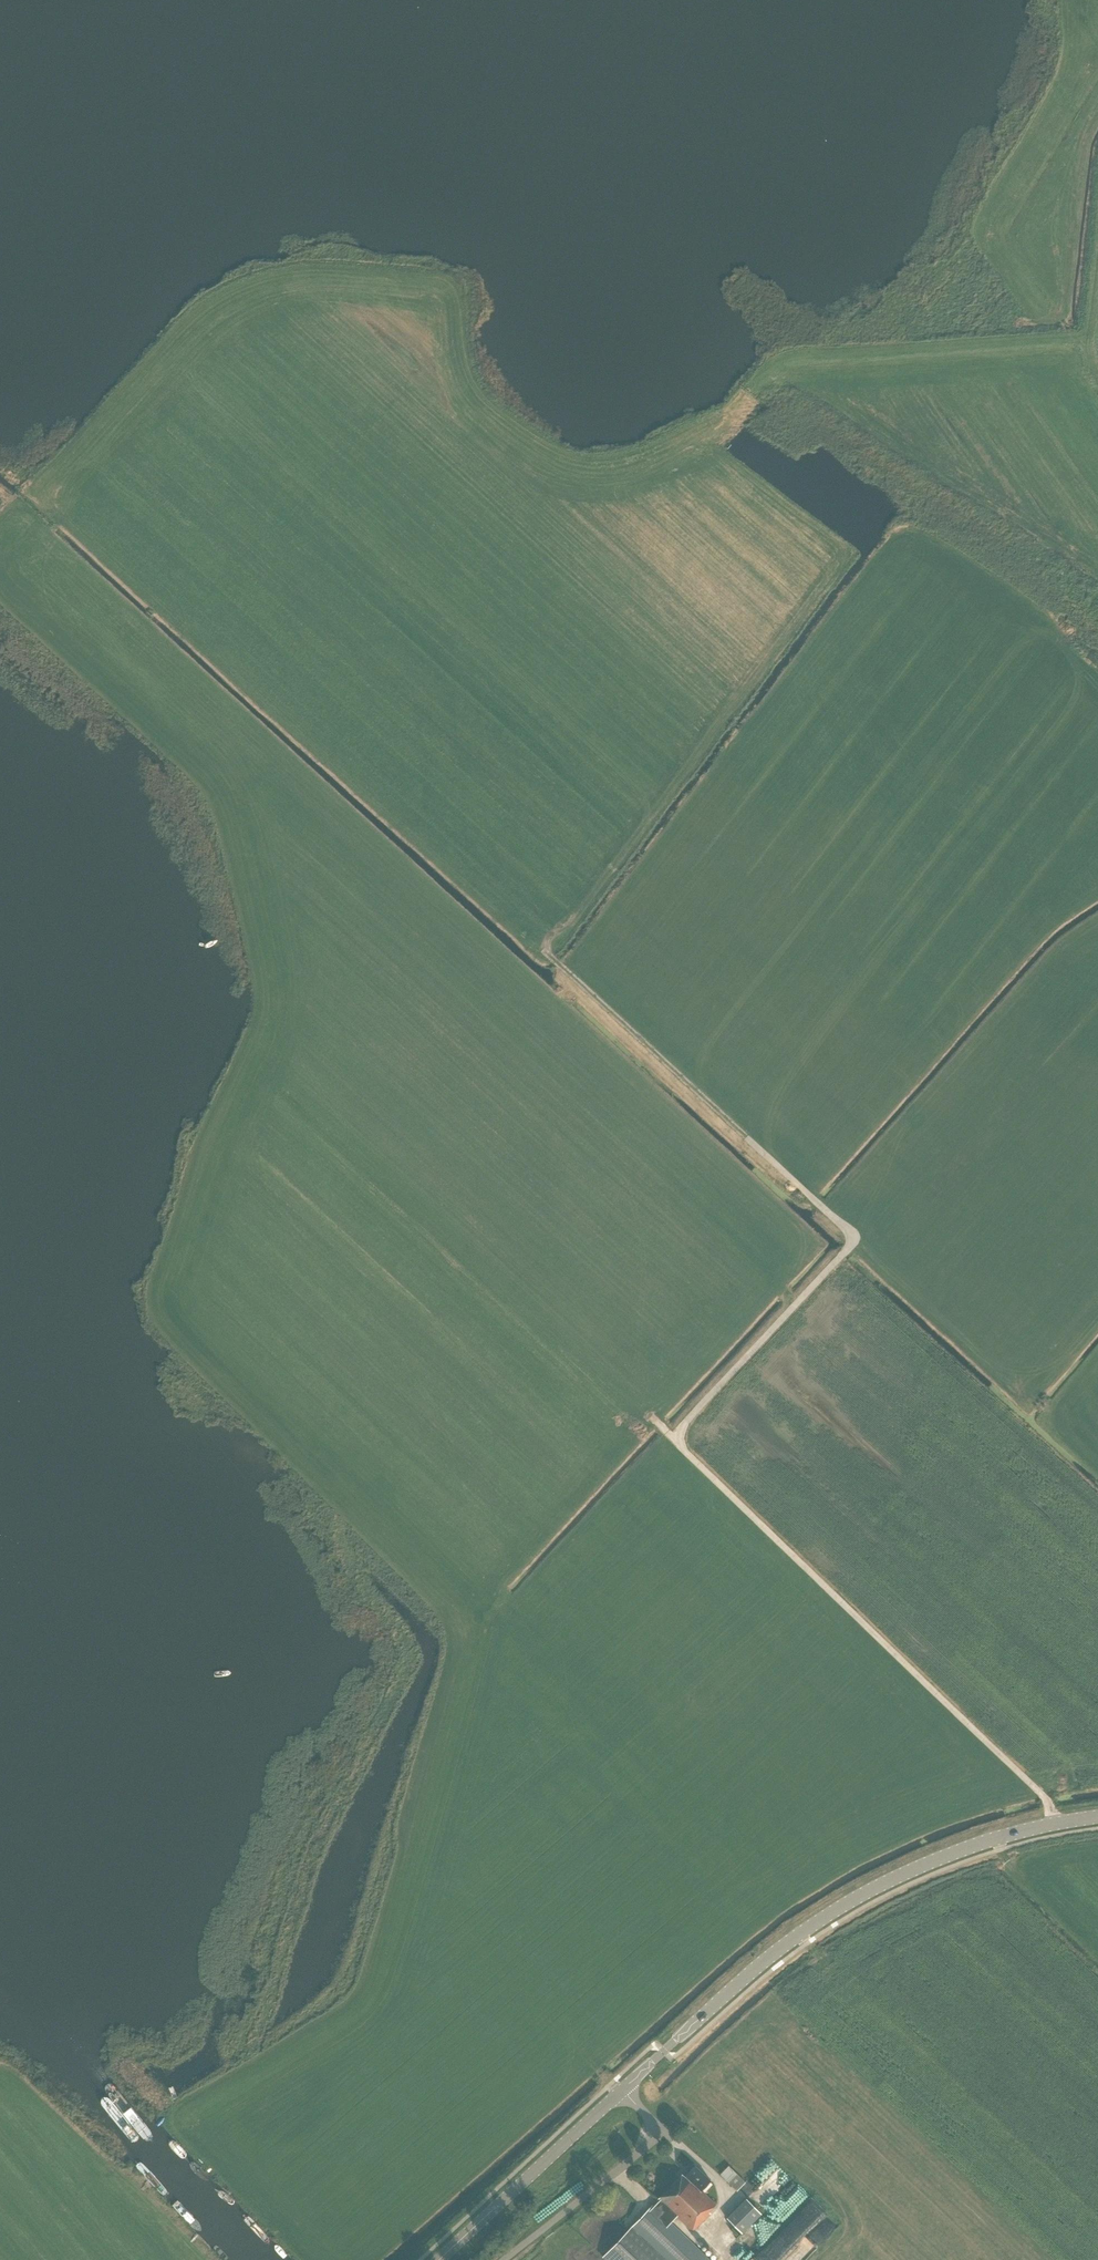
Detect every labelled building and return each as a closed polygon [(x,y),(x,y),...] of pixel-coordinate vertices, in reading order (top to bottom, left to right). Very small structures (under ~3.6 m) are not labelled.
[(809,2242),(809,2241),(804,2235),(804,2236),(806,2213),(800,2205),(805,2200),(806,2193),(795,2179),(787,2186),(788,2176),(778,2164),(772,2212),(776,2216),(764,2215),(755,2222),(754,2233),(747,2232),(744,2234),(752,2244),(753,2236),(759,2232),(757,2242),(737,2259),(738,2259),(750,2259),(754,2257),(757,2259),(785,2259),(807,2242),(809,2242)] [(709,2259),(667,2218),(673,2212),(693,2232),(711,2214),(709,2212),(716,2205),(701,2190),(711,2180),(695,2166),(686,2176),(685,2177),(682,2175),(658,2199),(660,2200),(654,2206),(652,2205),(603,2256),(607,2259),(710,2259),(709,2259)] [(728,2183),(736,2191),(745,2182),(737,2174),(728,2183)] [(747,2199),(727,2219),(742,2233),(761,2214),(747,2199)] [(817,2224),(824,2236),(836,2229),(829,2216),(817,2224)]
